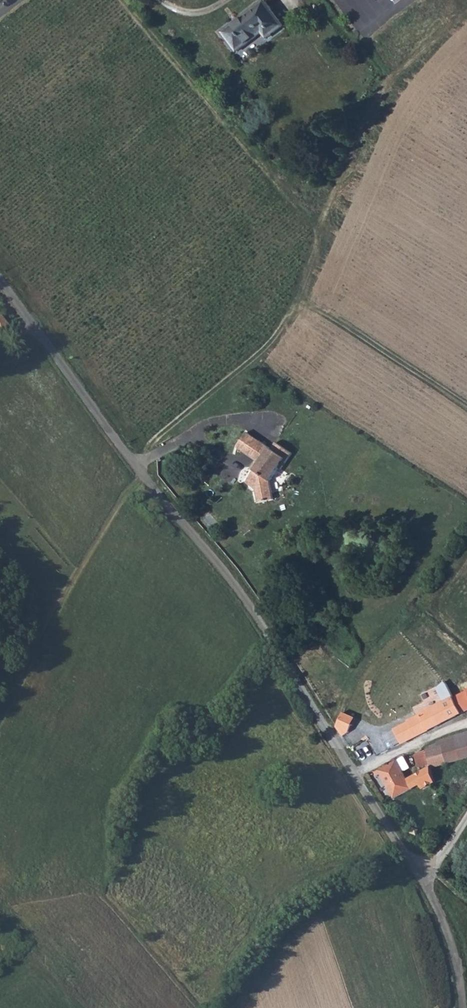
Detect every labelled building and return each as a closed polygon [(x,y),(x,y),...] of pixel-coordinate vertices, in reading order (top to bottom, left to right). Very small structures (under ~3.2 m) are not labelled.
[(268,3),(227,35),(242,53),(274,27),(279,32),(287,25),(268,3)] [(264,464),(258,472),(255,478),(269,503),(278,500),(275,482),(284,468),(286,470),(290,463),(287,458),(284,451),(282,444),(281,443),(276,450),(251,434),(242,449),(260,461),(264,464)] [(287,458),(290,463),(296,453),(282,444),(284,451),(287,458)] [(264,464),(260,461),(254,469),(258,472),(264,464)] [(255,478),(251,484),(261,491),(264,504),(269,503),(255,478)] [(453,695),(446,680),(413,698),(420,711),(453,695)] [(408,720),(415,734),(466,708),(466,688),(453,695),(420,711),(407,718),(408,720)] [(401,742),(415,734),(408,720),(394,728),(401,742)] [(456,739),(461,757),(466,756),(466,730),(453,735),(456,739)] [(447,762),(461,757),(456,739),(442,744),(447,762)] [(437,765),(447,762),(442,744),(427,748),(433,766),(437,765)] [(418,751),(423,769),(433,766),(427,748),(418,751)] [(396,759),(379,769),(397,797),(421,782),(417,776),(409,780),(396,759)]
